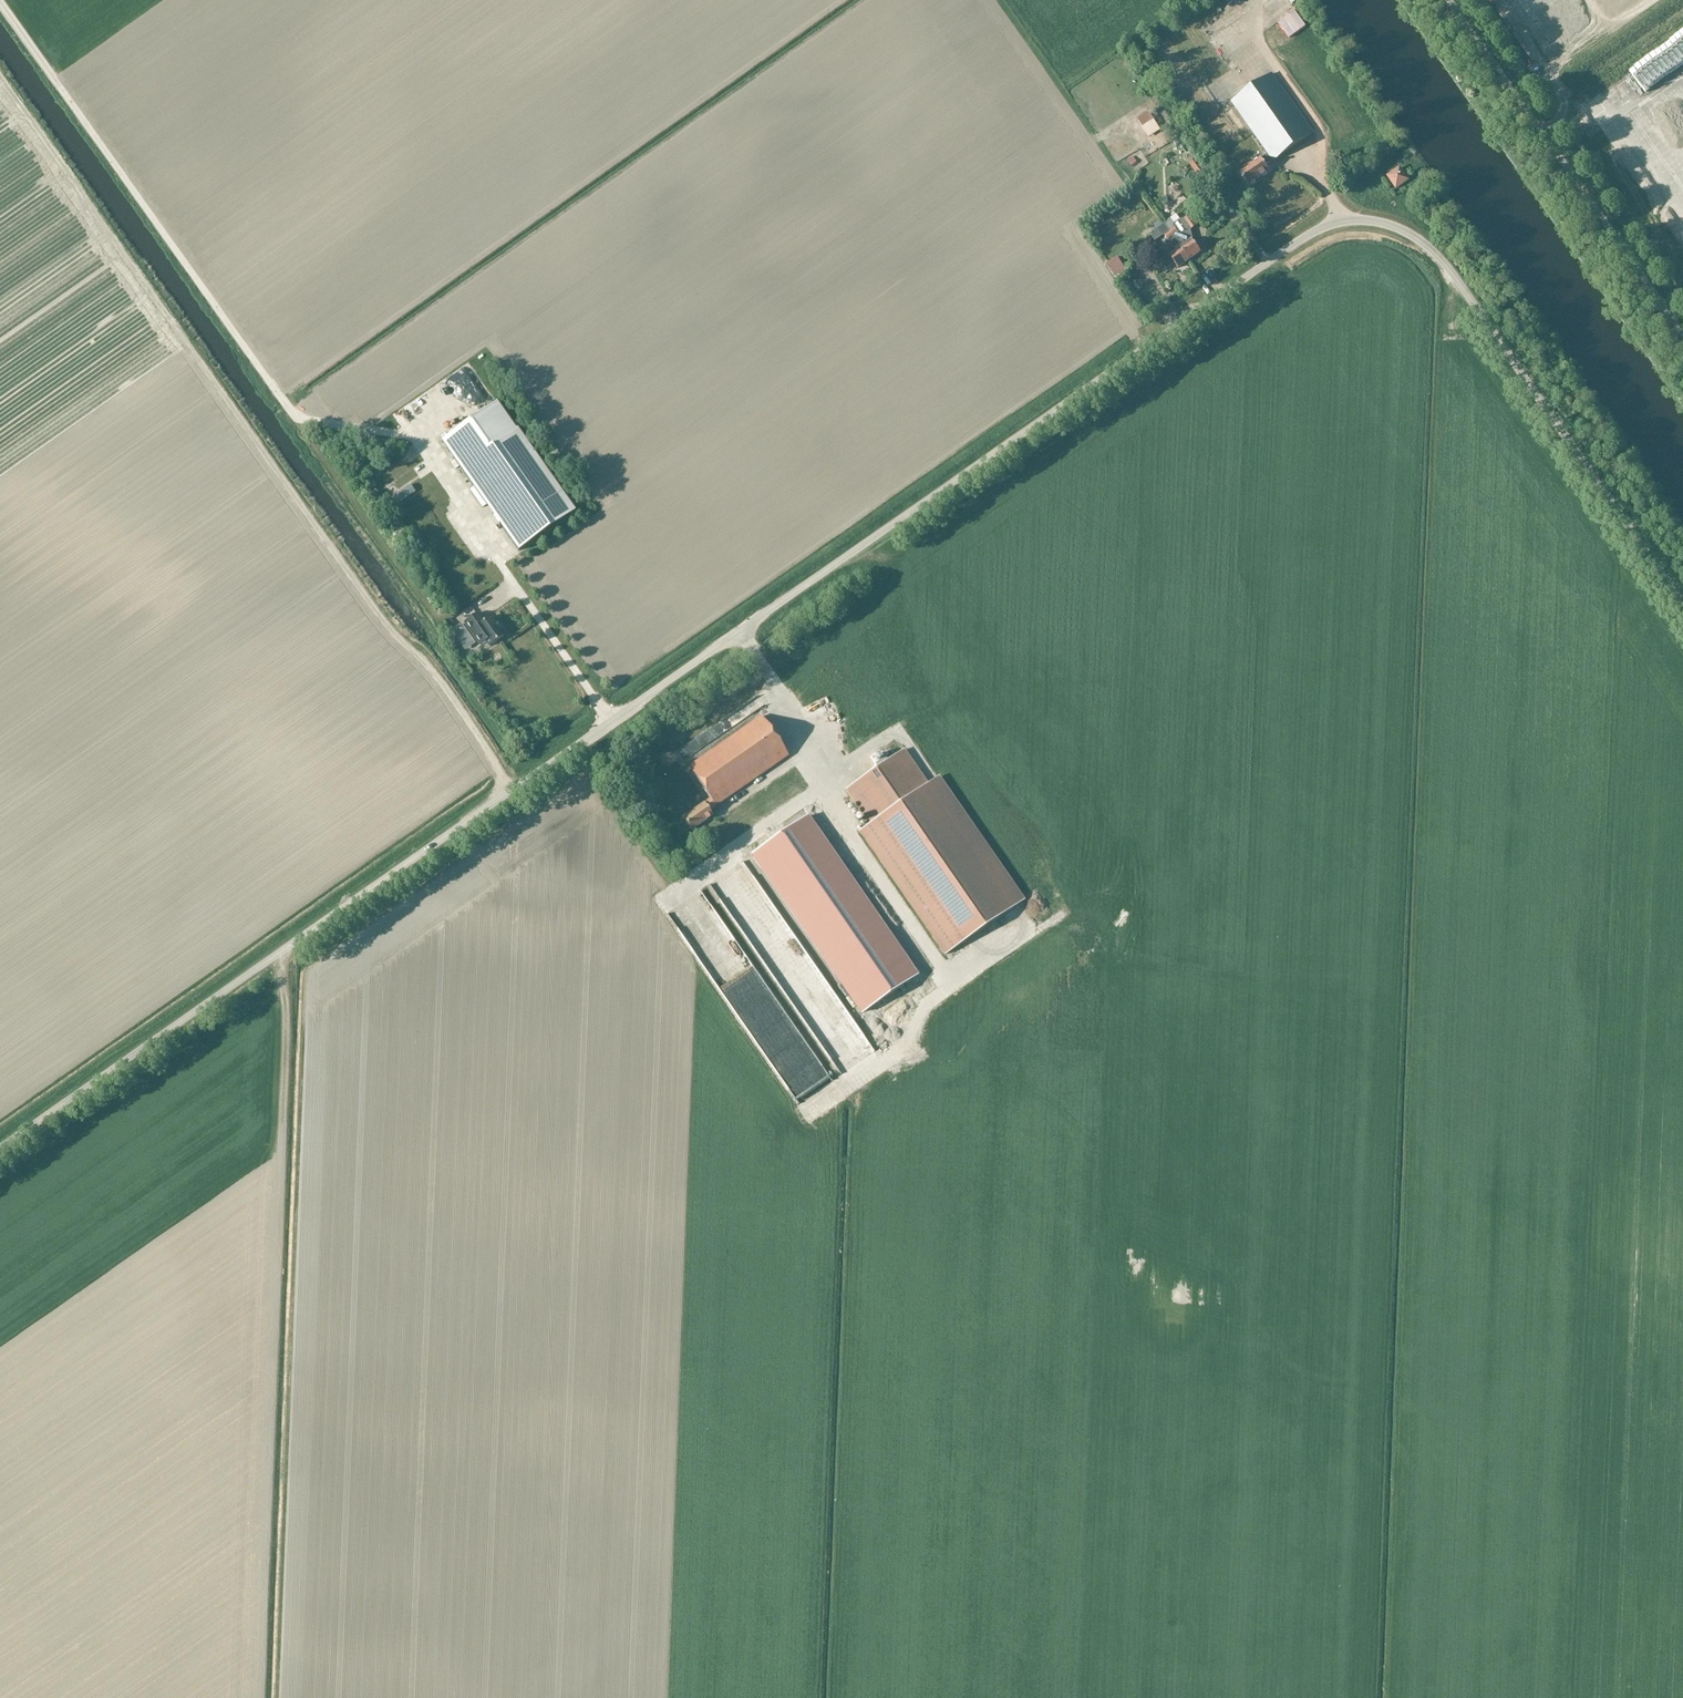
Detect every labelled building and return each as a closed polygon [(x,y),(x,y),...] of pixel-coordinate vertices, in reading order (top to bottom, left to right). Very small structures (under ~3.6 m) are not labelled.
[(1197,23),(1204,18),(1198,9),(1190,13),(1197,23)] [(1295,10),(1268,30),(1280,47),(1308,28),(1295,10)] [(1273,162),(1315,132),(1273,73),(1232,102),(1268,154),(1262,159),(1261,157),(1240,173),(1248,186),(1270,171),(1266,166),(1273,161),(1273,162)] [(1148,112),(1137,119),(1149,137),(1160,129),(1148,112)] [(1178,156),(1187,167),(1191,164),(1182,153),(1178,156)] [(1408,176),(1406,177),(1401,169),(1388,177),(1397,189),(1409,181),(1408,179),(1410,178),(1408,176)] [(1160,214),(1168,210),(1165,204),(1157,209),(1160,214)] [(1205,209),(1198,213),(1205,224),(1212,219),(1205,209)] [(1177,215),(1165,223),(1166,224),(1190,261),(1202,253),(1193,240),(1192,230),(1186,220),(1181,221),(1177,215)] [(1193,215),(1186,220),(1192,230),(1199,225),(1193,215)] [(1190,261),(1166,224),(1151,234),(1156,241),(1165,235),(1177,252),(1159,263),(1164,271),(1175,263),(1179,268),(1190,261)] [(1093,237),(1096,244),(1106,239),(1103,233),(1093,237)] [(433,382),(426,387),(432,396),(439,392),(433,382)] [(425,388),(420,391),(430,405),(435,401),(425,388)] [(424,407),(420,393),(405,398),(409,412),(424,407)] [(496,403),(441,442),(474,488),(470,490),(483,508),(486,506),(518,551),(573,513),(496,403)] [(406,404),(400,406),(403,415),(409,413),(406,404)] [(373,487),(395,472),(391,465),(369,480),(373,487)] [(415,492),(410,485),(392,498),(396,505),(415,492)] [(490,618),(483,623),(477,614),(464,623),(481,647),(486,643),(489,647),(504,637),(500,632),(502,630),(503,628),(498,622),(496,621),(494,623),(490,618)] [(461,624),(451,631),(458,641),(467,634),(461,624)] [(454,645),(457,653),(467,650),(464,641),(454,645)] [(710,811),(788,757),(761,717),(689,766),(711,799),(703,804),(683,819),(692,831),(713,816),(710,811)] [(861,831),(946,954),(1022,901),(937,778),(928,784),(904,750),(846,790),(870,825),(861,831)] [(812,816),(757,854),(865,1011),(920,973),(812,816)] [(844,1033),(855,1050),(889,1028),(878,1012),(844,1033)] [(34,1115),(26,1119),(28,1125),(37,1121),(34,1115)]
